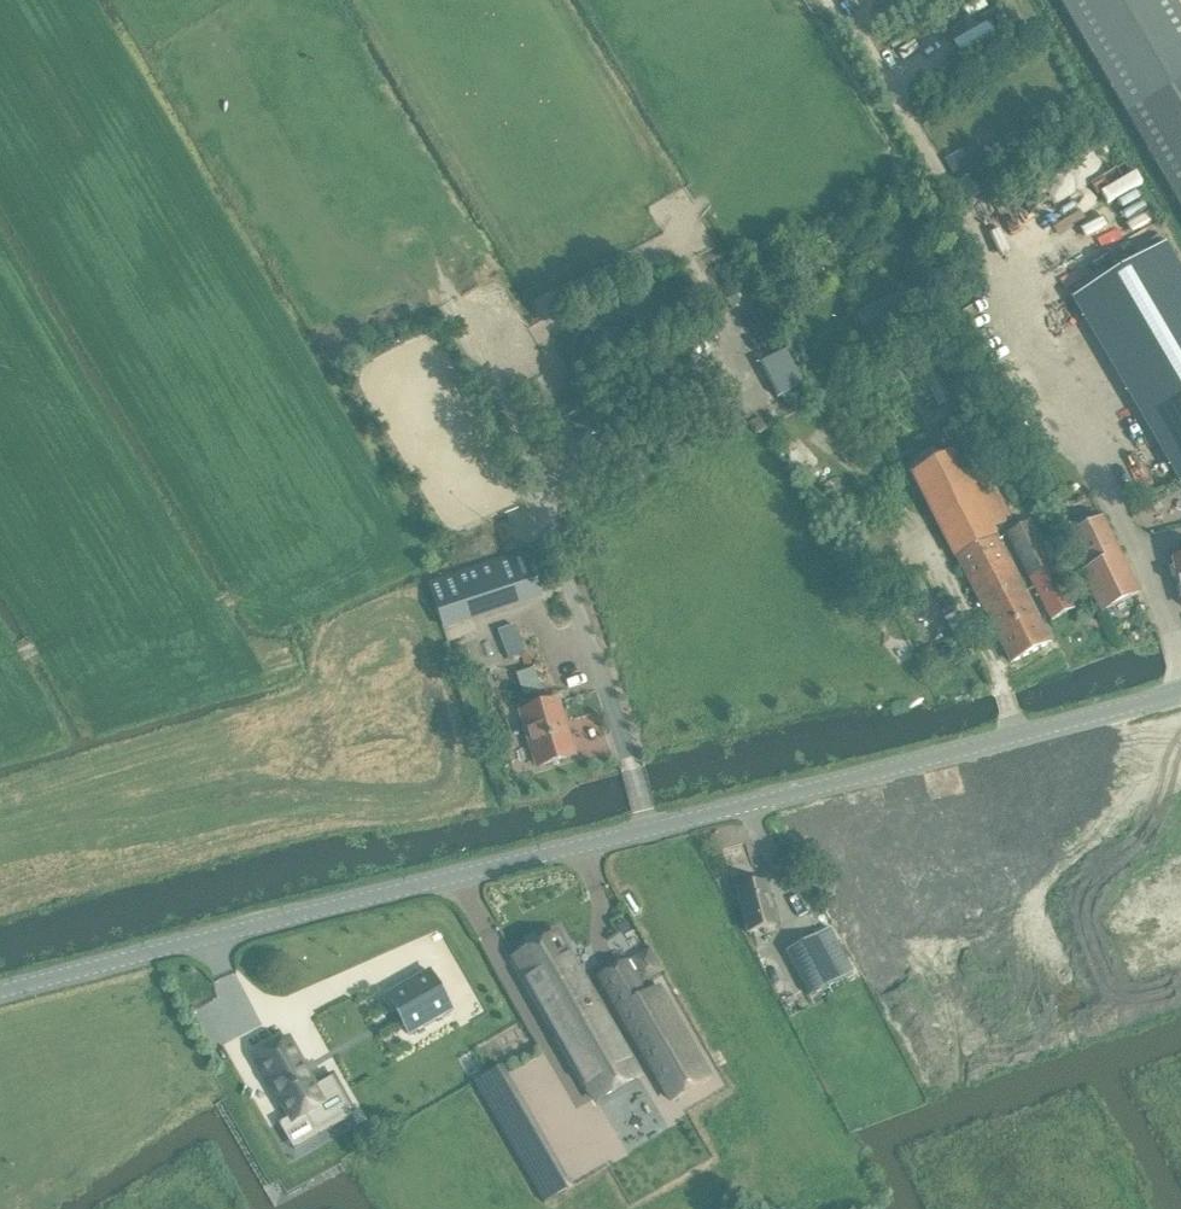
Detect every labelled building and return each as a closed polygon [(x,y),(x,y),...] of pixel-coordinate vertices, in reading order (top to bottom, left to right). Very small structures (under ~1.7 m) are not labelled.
[(1180,203),(1180,12),(1174,0),(1062,0),(1180,203)] [(961,151),(945,161),(959,184),(974,176),(975,175),(961,151)] [(1072,300),(1180,485),(1180,270),(1166,245),(1072,300)] [(903,290),(855,311),(866,336),(915,314),(903,290)] [(740,303),(736,295),(726,301),(730,308),(740,303)] [(593,336),(586,339),(594,356),(638,333),(629,316),(602,330),(598,324),(589,329),(593,336)] [(785,350),(759,364),(777,399),(803,385),(795,371),(785,350)] [(934,361),(919,368),(938,406),(952,399),(934,361)] [(587,408),(566,418),(579,443),(599,433),(587,408)] [(953,424),(941,430),(946,439),(958,432),(953,424)] [(954,453),(912,474),(986,618),(979,622),(988,639),(996,634),(1008,658),(1011,663),(1051,643),(993,531),(1012,521),(988,475),(970,484),(954,453)] [(1086,527),(1076,533),(1093,567),(1081,573),(1100,613),(1139,594),(1102,520),(1086,527)] [(1029,522),(1007,534),(1052,620),(1074,609),(1029,522)] [(1170,549),(1173,559),(1180,590),(1180,546),(1170,549)] [(526,553),(430,583),(445,629),(541,597),(526,553)] [(512,624),(498,630),(509,659),(523,653),(512,624)] [(459,648),(453,654),(456,662),(464,663),(469,657),(467,650),(459,648)] [(534,669),(516,675),(523,696),(541,690),(534,669)] [(526,715),(523,716),(529,734),(531,734),(541,765),(568,757),(575,755),(559,701),(551,704),(525,712),(526,715)] [(764,882),(737,889),(750,935),(776,928),(764,882)] [(830,930),(788,952),(813,999),(855,976),(830,930)] [(558,934),(515,959),(598,1101),(640,1077),(558,934)] [(625,961),(599,976),(669,1098),(709,1075),(658,986),(645,994),(625,961)] [(429,971),(386,995),(410,1037),(452,1013),(429,971)] [(289,1040),(255,1059),(289,1118),(291,1122),(304,1114),(314,1131),(350,1111),(351,1110),(332,1076),(315,1085),(309,1075),(302,1063),(289,1040)] [(567,1189),(497,1069),(475,1082),(544,1202),(567,1189)]
